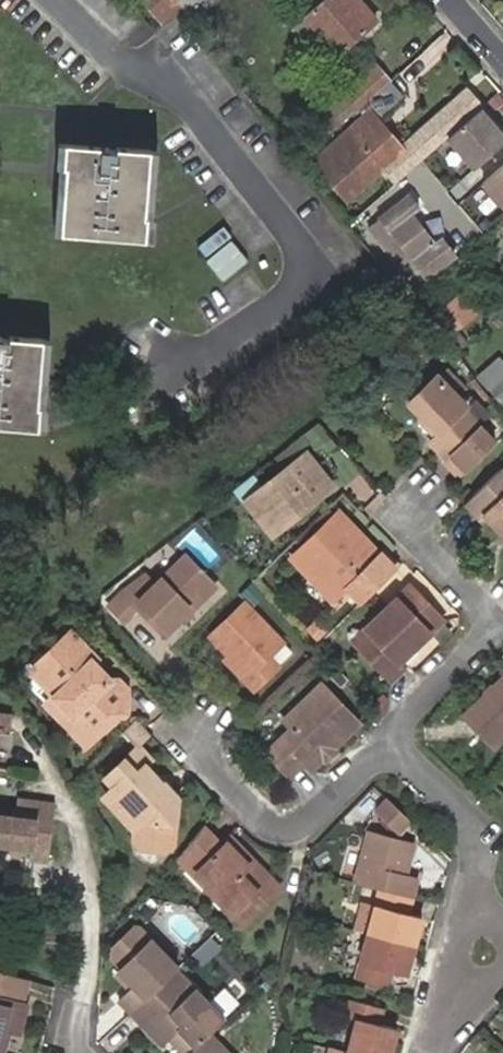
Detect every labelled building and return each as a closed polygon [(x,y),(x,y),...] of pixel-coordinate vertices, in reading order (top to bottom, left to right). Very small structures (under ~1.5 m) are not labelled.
[(172,21),(187,7),(198,21),(222,0),(155,0),(172,21)] [(336,57),(378,19),(362,0),(331,0),(306,22),(336,57)] [(327,65),(336,57),(306,22),(297,29),(327,65)] [(334,134),(392,84),(377,67),(343,95),(320,117),(334,134)] [(394,83),(363,112),(367,117),(372,122),(377,118),(380,122),(382,120),(407,97),(394,83)] [(359,136),(324,167),(349,200),(384,170),(398,186),(400,184),(425,162),(450,141),(486,108),(472,92),(406,149),(400,155),(375,126),(361,139),(359,136)] [(502,145),(502,127),(486,108),(450,141),(476,170),(502,145)] [(372,122),(367,117),(319,159),(324,167),(359,136),(361,139),(375,126),(400,155),(406,149),(382,120),(380,122),(377,118),(372,122)] [(59,229),(62,230),(99,231),(101,209),(66,207),(68,190),(77,190),(78,164),(110,165),(111,146),(111,143),(61,140),(59,163),(63,163),(59,229)] [(101,209),(99,231),(149,234),(150,212),(147,212),(153,145),(120,143),(119,147),(111,146),(110,165),(78,164),(77,190),(68,190),(66,207),(101,209)] [(150,212),(149,234),(157,235),(158,222),(159,213),(155,213),(160,145),(153,145),(147,212),(150,212)] [(482,183),(502,207),(502,165),(482,183)] [(382,239),(413,276),(423,266),(431,276),(456,254),(442,237),(437,240),(417,215),(422,210),(411,198),(386,219),(394,230),(382,239)] [(465,295),(431,323),(449,346),(456,341),(462,335),(483,316),(465,295)] [(44,424),(45,401),(42,401),(48,334),(14,332),(14,335),(7,336),(5,355),(0,354),(0,421),(44,424)] [(45,401),(44,424),(52,425),(54,400),(51,400),(55,334),(48,334),(42,401),(45,401)] [(462,335),(456,341),(464,352),(472,344),(462,335)] [(502,380),(502,359),(479,380),(489,392),(502,380)] [(440,374),(413,400),(442,432),(433,440),(466,474),(499,443),(482,426),(467,409),(471,404),(461,395),(440,374)] [(492,394),(502,406),(498,409),(502,415),(502,385),(492,394)] [(467,389),(461,395),(471,404),(467,409),(482,426),(494,415),(467,389)] [(258,494),(285,527),(318,501),(314,496),(322,490),(326,495),(336,487),(310,453),(258,494)] [(469,501),(485,517),(489,513),(502,528),(502,469),(469,501)] [(318,501),(326,495),(322,490),(314,496),(318,501)] [(275,535),(285,527),(258,494),(249,501),(275,535)] [(343,511),(339,515),(360,537),(364,533),(343,511)] [(360,537),(339,515),(294,557),(336,601),(349,587),(384,553),(364,533),(360,537)] [(349,587),(364,602),(398,570),(384,553),(349,587)] [(185,618),(193,610),(220,584),(189,554),(159,584),(150,574),(124,594),(166,636),(185,618)] [(409,585),(364,629),(373,638),(360,651),(391,682),(405,669),(400,663),(444,621),(409,585)] [(215,634),(232,653),(252,674),(247,678),(257,689),(283,665),(273,654),(285,642),(248,602),(215,634)] [(197,615),(193,610),(185,618),(189,624),(197,615)] [(364,629),(351,642),(360,651),(373,638),(364,629)] [(38,675),(55,695),(83,722),(81,725),(95,739),(121,714),(128,715),(130,692),(117,680),(110,679),(102,670),(98,673),(91,666),(94,663),(98,659),(72,633),(46,659),(49,663),(38,675)] [(252,674),(232,653),(228,658),(247,678),(252,674)] [(102,670),(94,663),(91,666),(98,673),(102,670)] [(342,670),(334,677),(344,688),(352,681),(342,670)] [(468,715),(498,746),(502,742),(502,682),(468,715)] [(326,758),(340,745),(362,722),(324,683),(284,721),(292,729),(267,753),(291,776),(307,761),(314,769),(326,758)] [(83,722),(55,695),(49,701),(90,744),(95,739),(81,725),(83,722)] [(9,734),(12,713),(0,712),(0,733),(9,734)] [(342,747),(340,745),(326,758),(328,760),(342,747)] [(141,746),(138,749),(151,763),(155,760),(141,746)] [(151,763),(138,749),(106,778),(119,791),(130,803),(139,812),(136,840),(158,842),(161,823),(176,825),(180,795),(156,795),(150,787),(160,778),(149,766),(151,763)] [(167,785),(160,778),(150,787),(156,795),(180,795),(168,783),(167,785)] [(124,808),(130,803),(119,791),(114,797),(124,808)] [(391,794),(378,809),(403,830),(415,815),(391,794)] [(32,848),(31,857),(49,859),(56,805),(20,800),(19,817),(0,815),(0,844),(32,848)] [(222,845),(203,827),(180,859),(196,875),(200,870),(214,885),(209,889),(235,915),(258,893),(268,902),(281,889),(245,851),(240,855),(227,841),(222,845)] [(232,836),(227,841),(240,855),(245,851),(232,836)] [(364,857),(351,910),(376,917),(408,927),(413,905),(403,902),(397,901),(400,890),(405,891),(411,870),(364,857)] [(196,875),(209,889),(214,885),(200,870),(196,875)] [(403,902),(405,891),(400,890),(397,901),(403,902)] [(376,917),(365,957),(411,970),(419,941),(405,938),(408,927),(376,917)] [(124,964),(154,936),(145,927),(136,927),(117,946),(116,955),(124,964)] [(179,969),(182,966),(154,936),(124,964),(121,967),(136,982),(121,997),(135,1012),(179,969)] [(365,957),(354,998),(384,1006),(386,1007),(389,994),(403,998),(411,970),(365,957)] [(179,969),(135,1012),(159,1037),(166,1030),(172,1037),(187,1052),(191,1052),(211,1034),(226,1019),(179,969)] [(8,1039),(1,1037),(3,1029),(10,1031),(18,1033),(26,1001),(21,1000),(27,977),(0,970),(0,1052),(4,1052),(8,1039)] [(229,1009),(241,998),(228,983),(216,994),(229,1009)] [(348,1050),(358,1052),(391,1052),(397,1030),(379,1024),(384,1006),(354,998),(351,997),(347,1015),(357,1018),(348,1050)] [(8,1039),(10,1031),(3,1029),(1,1037),(8,1039)] [(166,1030),(159,1037),(166,1043),(172,1037),(166,1030)] [(211,1034),(191,1052),(230,1052),(211,1034)]
